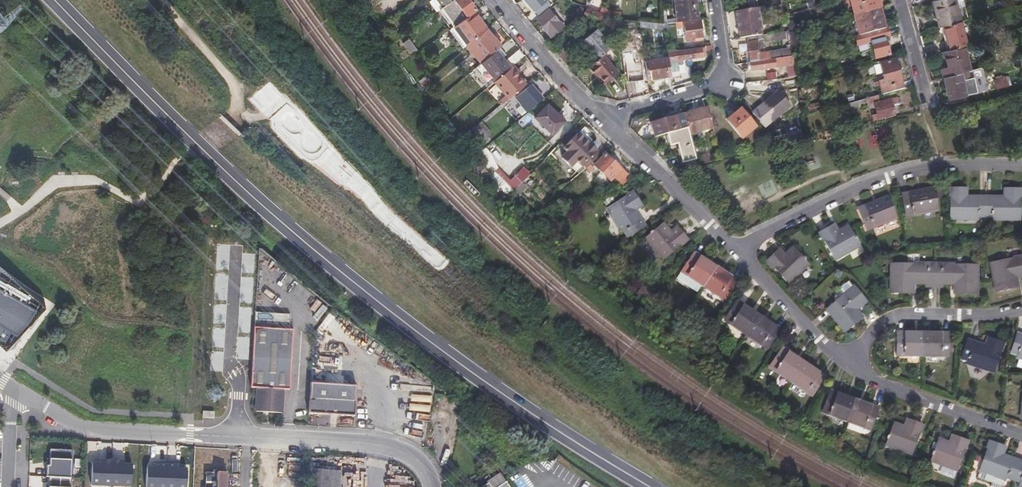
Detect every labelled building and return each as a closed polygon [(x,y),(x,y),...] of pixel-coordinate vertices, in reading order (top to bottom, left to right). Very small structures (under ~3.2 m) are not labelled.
[(444,7),(442,8),(456,27),(468,17),(468,15),(476,9),(469,0),(454,0),(450,3),(444,7)] [(533,12),(534,11),(539,16),(549,8),(543,0),(523,0),(533,12)] [(676,22),(696,20),(693,0),(672,0),(676,22)] [(747,9),(757,8),(755,0),(746,0),(747,9)] [(855,15),(882,7),(880,0),(851,0),(855,15)] [(941,27),(944,26),(961,21),(962,21),(957,0),(937,0),(934,1),(941,27)] [(855,15),(860,35),(887,28),(882,7),(855,15)] [(596,18),(602,24),(608,20),(610,18),(587,8),(582,12),(596,18)] [(736,15),(740,37),(761,35),(757,8),(747,9),(746,9),(746,14),(736,15)] [(537,20),(551,37),(563,27),(549,11),(537,20)] [(455,27),(468,45),(488,29),(475,13),(468,17),(456,27),(455,27)] [(613,13),(612,18),(615,20),(621,22),(621,14),(613,13)] [(425,21),(428,26),(437,20),(437,18),(434,16),(433,15),(425,21)] [(681,23),(684,43),(691,41),(691,38),(701,37),(699,21),(681,23)] [(944,26),(951,50),(964,47),(968,46),(961,21),(944,26)] [(467,46),(481,64),(497,51),(502,47),(488,29),(468,45),(467,46)] [(580,42),(595,62),(603,56),(611,50),(595,30),(580,42)] [(618,40),(620,52),(627,51),(625,40),(618,40)] [(744,42),(745,54),(747,63),(767,60),(766,53),(760,53),(758,40),(744,42)] [(871,43),(876,60),(890,56),(886,40),(871,43)] [(569,41),(554,52),(560,59),(570,51),(574,47),(569,41)] [(943,52),(948,68),(941,70),(943,78),(967,72),(971,71),(964,47),(951,50),(943,52)] [(666,53),(666,58),(669,76),(670,79),(678,78),(676,61),(702,57),(700,48),(666,53)] [(481,64),(495,81),(511,68),(497,51),(481,64)] [(560,59),(566,67),(576,59),(570,51),(560,59)] [(595,62),(588,68),(595,76),(597,75),(605,83),(617,74),(603,56),(595,62)] [(746,64),(747,69),(750,69),(751,72),(785,67),(787,77),(795,76),(792,57),(767,60),(747,63),(746,64)] [(643,61),(646,80),(669,76),(666,58),(643,61)] [(882,64),(889,93),(905,88),(902,80),(904,79),(903,74),(901,75),(897,60),(882,64)] [(624,63),(627,82),(642,80),(640,61),(624,63)] [(511,68),(495,81),(495,82),(509,98),(526,84),(511,68)] [(943,78),(950,100),(967,96),(965,91),(963,82),(970,80),(967,72),(943,78)] [(963,82),(965,91),(972,89),(970,80),(963,82)] [(515,97),(527,111),(542,98),(531,85),(515,97)] [(865,91),(867,98),(871,97),(879,95),(877,88),(865,91)] [(778,91),(752,113),(765,128),(791,106),(778,91)] [(447,97),(459,112),(462,109),(465,107),(455,95),(452,97),(450,94),(447,97)] [(867,98),(847,103),(850,114),(859,111),(859,107),(869,105),(867,98)] [(876,103),(879,115),(874,116),(875,121),(897,116),(895,106),(900,104),(899,98),(876,103)] [(546,105),(534,117),(550,134),(563,121),(546,105)] [(459,112),(472,129),(476,126),(469,118),(474,114),(470,109),(465,113),(462,109),(459,112)] [(684,115),(688,130),(689,135),(714,129),(709,109),(684,115)] [(727,121),(741,138),(754,127),(740,110),(727,121)] [(651,123),(655,138),(665,135),(688,130),(684,115),(676,117),(676,113),(667,115),(667,119),(651,123)] [(472,129),(485,144),(490,140),(477,125),(476,126),(472,129)] [(577,134),(588,144),(590,142),(591,138),(587,135),(589,133),(583,128),(577,134)] [(665,135),(669,147),(676,145),(681,165),(684,164),(685,170),(698,166),(694,150),(689,135),(688,130),(665,135)] [(876,135),(881,134),(880,130),(868,131),(870,144),(877,143),(876,135)] [(577,134),(563,149),(566,152),(562,157),(570,166),(575,161),(584,170),(601,156),(594,149),(597,144),(594,141),(590,142),(588,144),(577,134)] [(694,150),(698,166),(722,159),(720,151),(705,155),(703,148),(694,150)] [(603,154),(592,165),(608,181),(613,177),(619,184),(626,177),(603,154)] [(524,166),(507,183),(515,190),(531,173),(524,166)] [(900,194),(904,215),(936,209),(932,188),(900,194)] [(945,188),(945,218),(973,218),(973,216),(987,216),(987,218),(1015,218),(1015,188),(1000,188),(1000,199),(995,199),(994,197),(965,196),(965,199),(960,199),(960,188),(945,188)] [(609,209),(624,233),(627,231),(631,237),(646,226),(637,213),(635,215),(633,212),(643,205),(634,193),(609,209)] [(885,195),(857,209),(866,227),(895,213),(885,195)] [(664,224),(647,239),(665,259),(688,239),(678,227),(670,235),(667,232),(669,230),(664,224)] [(818,232),(833,259),(857,245),(847,226),(839,231),(840,233),(837,235),(831,225),(818,232)] [(767,261),(787,283),(808,264),(793,248),(787,254),(788,256),(786,259),(778,251),(767,261)] [(682,271),(726,299),(738,281),(694,253),(682,271)] [(992,289),(1012,284),(1009,271),(1021,268),(1021,270),(1021,253),(985,262),(992,289)] [(886,264),(887,294),(908,293),(908,280),(920,280),(921,286),(937,286),(937,279),(950,279),(950,293),(972,293),(971,264),(886,264)] [(0,269),(0,341),(14,350),(44,299),(25,288),(0,269)] [(843,295),(852,287),(847,282),(839,288),(839,290),(843,295)] [(826,309),(844,331),(861,317),(853,307),(863,299),(853,287),(852,287),(843,295),(826,309)] [(724,320),(768,348),(779,331),(779,330),(736,302),(724,320)] [(254,326),(251,387),(253,387),(258,388),(257,411),(261,411),(267,326),(254,326)] [(292,328),(267,326),(261,411),(282,412),(284,388),(289,389),(292,328)] [(1008,348),(1015,350),(1014,353),(1021,356),(1021,333),(1013,331),(1008,348)] [(897,332),(896,353),(948,353),(948,333),(897,332)] [(964,358),(963,360),(991,368),(999,339),(985,335),(982,345),(977,344),(977,342),(963,338),(958,356),(964,358)] [(769,366),(812,396),(824,378),(781,349),(769,366)] [(357,385),(312,382),(310,414),(355,417),(357,385)] [(830,391),(822,411),(871,428),(878,408),(830,391)] [(895,422),(888,443),(913,452),(923,423),(909,418),(905,429),(901,428),(902,425),(895,422)] [(936,436),(930,457),(956,466),(964,437),(950,432),(946,443),(942,442),(943,439),(936,436)] [(974,474),(987,479),(986,482),(996,485),(1001,474),(1003,475),(1004,472),(1017,478),(1017,480),(1021,482),(1021,459),(1002,452),(1001,455),(998,454),(1002,442),(987,437),(974,474)] [(47,465),(47,477),(69,478),(71,478),(73,450),(50,449),(50,458),(50,465),(47,465)] [(112,486),(113,460),(104,460),(104,463),(100,463),(93,463),(92,486),(112,486)] [(121,464),(121,460),(113,460),(112,486),(132,486),(133,464),(125,464),(121,464)] [(168,463),(156,462),(156,467),(148,467),(147,486),(167,486),(168,463)] [(168,463),(167,486),(187,486),(188,468),(180,468),(180,463),(168,463)] [(310,486),(340,486),(340,473),(311,471),(310,486)] [(205,486),(226,486),(226,484),(241,484),(241,474),(206,472),(205,486)] [(499,472),(487,481),(488,482),(481,486),(510,486),(499,472)] [(46,486),(69,486),(69,478),(47,477),(46,486)]
